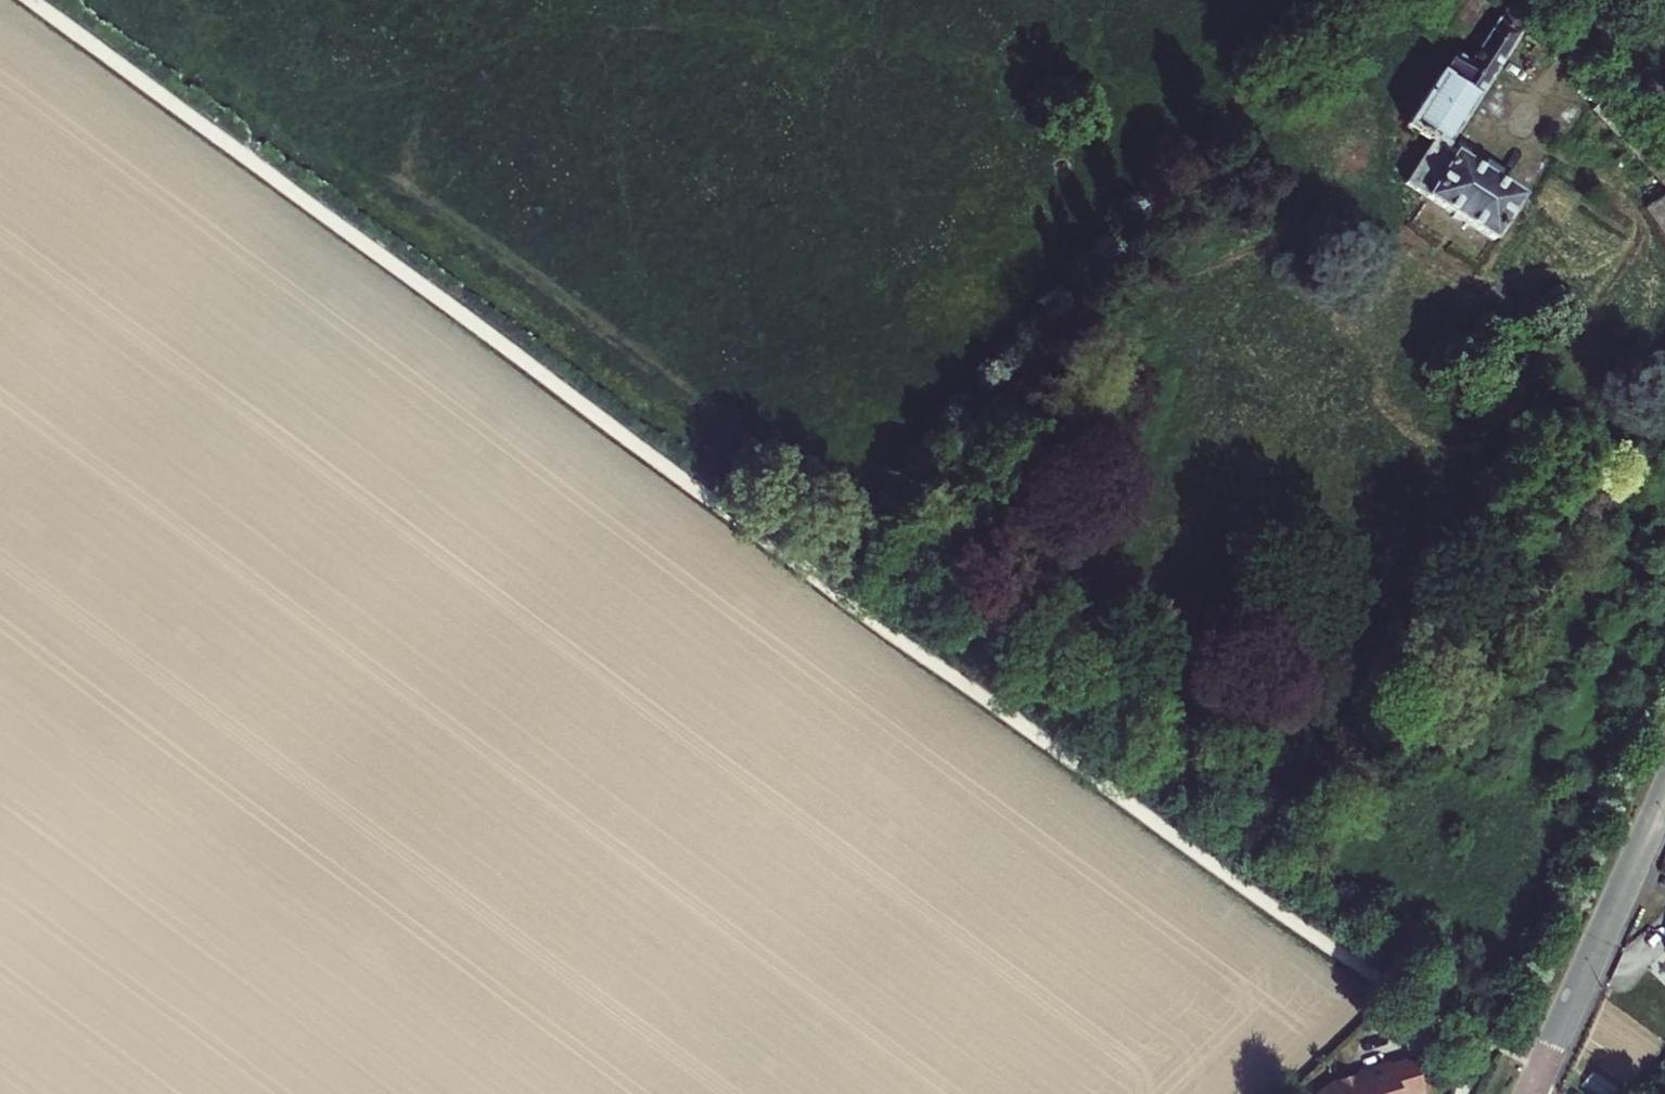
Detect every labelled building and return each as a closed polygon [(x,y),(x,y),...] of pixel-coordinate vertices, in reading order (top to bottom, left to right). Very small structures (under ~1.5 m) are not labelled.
[(1499,27),(1485,17),(1477,27),(1491,40),(1465,82),(1448,72),(1438,82),(1434,77),(1399,137),(1414,147),(1410,158),(1416,164),(1400,191),(1488,248),(1510,212),(1442,161),(1517,42),(1523,33),(1522,26),(1514,23),(1499,27)] [(1602,107),(1587,123),(1622,159),(1611,169),(1618,176),(1629,166),(1663,200),(1641,219),(1664,253),(1664,172),(1602,107)] [(1323,1093),(1422,1093),(1413,1063),(1397,1068),(1397,1071),(1391,1073),(1390,1067),(1358,1077),(1359,1079),(1354,1081),(1355,1085),(1342,1088),(1341,1085),(1333,1087),(1323,1093)]
